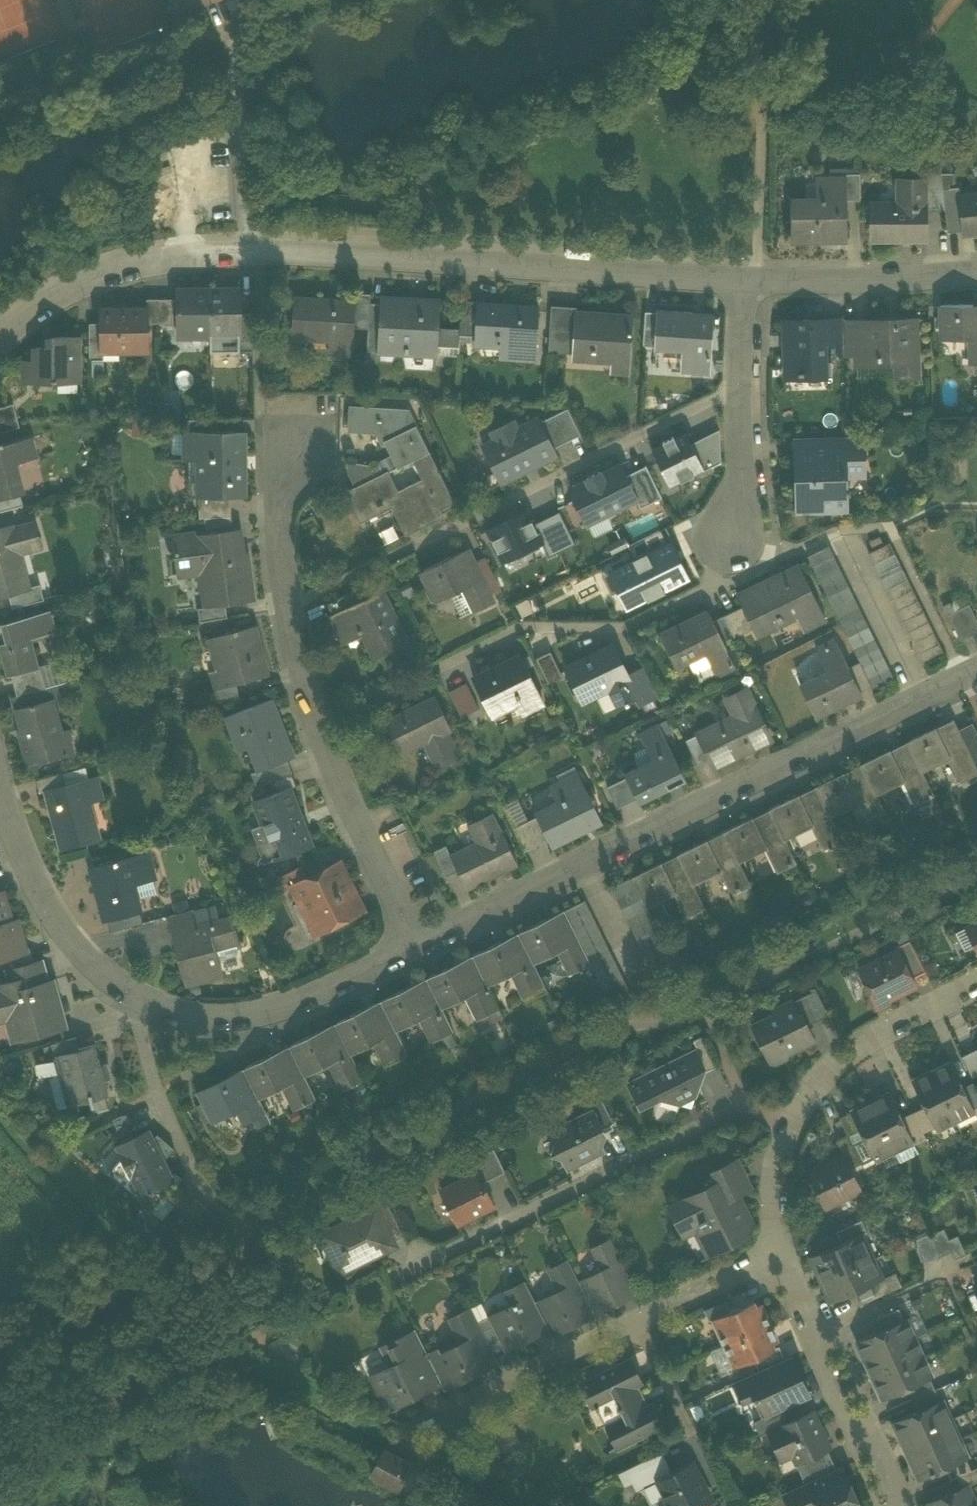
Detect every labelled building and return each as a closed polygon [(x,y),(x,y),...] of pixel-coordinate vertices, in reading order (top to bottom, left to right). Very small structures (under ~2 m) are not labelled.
[(941,174),(943,189),(950,188),(950,184),(954,184),(954,173),(941,174)] [(847,181),(847,200),(860,200),(860,174),(830,175),(830,181),(847,181)] [(926,212),(945,211),(943,189),(941,174),(924,174),(924,179),(925,179),(926,212)] [(872,203),(872,240),(926,239),(926,212),(925,179),(924,179),(905,180),(905,203),(872,203)] [(791,202),(792,240),(848,239),(847,200),(847,181),(830,181),(822,181),(822,201),(791,202)] [(950,188),(943,189),(945,211),(948,233),(963,231),(959,195),(960,194),(959,187),(950,188)] [(963,233),(976,231),(976,193),(960,194),(959,195),(963,231),(963,233)] [(178,337),(210,337),(210,289),(178,289),(178,337)] [(240,289),(210,289),(210,337),(240,337),(241,337),(241,314),(240,289)] [(382,304),(370,304),(371,294),(356,293),(355,301),(357,301),(355,328),(368,328),(367,352),(379,352),(379,339),(382,304)] [(160,299),(160,300),(160,323),(160,325),(174,325),(174,299),(160,299)] [(333,352),(353,353),(355,328),(357,301),(355,301),(336,299),(336,301),(294,299),(292,335),(318,337),(319,326),(335,327),(333,352)] [(405,354),(436,356),(440,301),(421,300),(420,303),(410,302),(410,301),(382,299),(382,304),(379,339),(406,341),(405,354)] [(148,323),(160,323),(160,300),(147,300),(147,309),(148,309),(148,323)] [(460,335),(475,336),(477,306),(479,306),(479,302),(462,301),(460,335)] [(973,364),(976,364),(976,312),(970,312),(969,304),(940,305),(941,339),(972,338),(973,364)] [(516,358),(537,360),(540,308),(520,307),(519,309),(479,306),(477,306),(475,336),(475,344),(501,345),(502,336),(517,337),(516,358)] [(550,331),(574,332),(576,312),(577,312),(577,308),(551,306),(550,331)] [(118,351),(148,351),(148,323),(148,309),(147,309),(101,309),(101,323),(102,346),(103,346),(118,346),(118,351)] [(684,372),(709,373),(713,317),(692,316),(692,313),(657,310),(657,312),(655,346),(655,349),(686,351),(684,372)] [(611,372),(630,373),(633,317),(599,315),(599,314),(577,312),(576,312),(574,332),(573,355),(573,358),(596,359),(597,351),(612,352),(611,372)] [(643,346),(655,346),(657,312),(645,312),(643,346)] [(240,340),(253,340),(253,314),(241,314),(241,337),(240,337),(240,340)] [(854,321),(843,321),(842,318),(829,319),(829,322),(830,322),(831,344),(843,343),(844,355),(855,355),(854,326),(854,321)] [(801,371),(801,379),(827,378),(826,344),(831,344),(830,322),(829,322),(813,323),(813,319),(784,320),(786,371),(801,371)] [(897,351),(897,378),(918,377),(917,319),(896,320),(896,325),(854,326),(855,355),(855,362),(882,361),(881,351),(897,351)] [(92,359),(103,359),(103,346),(102,346),(101,323),(89,323),(90,359),(92,359)] [(548,354),(573,355),(574,332),(550,331),(548,354)] [(26,382),(58,382),(58,378),(78,378),(78,337),(51,337),(51,348),(37,348),(36,361),(26,361),(26,382)] [(240,337),(210,337),(210,352),(240,352),(240,350),(240,340),(240,337)] [(379,339),(379,352),(405,354),(406,341),(379,339)] [(240,350),(253,350),(253,340),(240,340),(240,350)] [(103,376),(103,359),(92,359),(92,376),(103,376)] [(58,378),(58,382),(58,392),(78,391),(78,378),(58,378)] [(20,427),(14,404),(0,408),(0,433),(20,427)] [(398,467),(413,460),(429,452),(407,408),(350,406),(349,429),(383,430),(388,440),(384,442),(398,467)] [(540,422),(553,448),(581,435),(568,408),(540,422)] [(483,445),(501,482),(556,455),(553,448),(540,422),(538,418),(517,428),(513,420),(491,431),(495,439),(483,445)] [(188,432),(216,431),(216,419),(189,420),(188,432)] [(719,429),(691,443),(705,470),(721,462),(719,429)] [(231,497),(243,496),(243,466),(241,466),(241,431),(216,431),(188,432),(185,432),(185,433),(185,456),(185,460),(189,460),(210,461),(210,481),(203,481),(203,496),(203,497),(231,497)] [(652,449),(671,487),(705,470),(691,443),(686,432),(674,438),(673,436),(663,441),(664,443),(652,449)] [(185,456),(185,433),(171,433),(171,456),(185,456)] [(21,494),(12,464),(37,457),(32,437),(0,445),(0,500),(21,494)] [(791,441),(792,460),(798,460),(816,460),(815,447),(815,441),(791,441)] [(795,475),(795,509),(848,508),(847,485),(844,485),(844,473),(866,473),(866,449),(844,449),(844,452),(834,452),(834,446),(815,447),(816,460),(798,460),(799,475),(795,475)] [(454,502),(429,452),(413,460),(422,480),(397,492),(387,472),(380,476),(356,487),(346,492),(359,517),(390,502),(402,526),(414,520),(418,529),(444,516),(440,509),(454,502)] [(210,461),(189,460),(189,496),(199,496),(203,496),(203,481),(210,481),(210,461)] [(349,473),(356,487),(380,476),(376,466),(349,461),(349,473)] [(570,489),(587,524),(589,523),(606,514),(636,499),(625,476),(620,465),(601,474),(600,471),(586,478),(588,481),(570,489)] [(646,465),(625,476),(636,499),(641,508),(662,497),(646,465)] [(35,490),(21,494),(24,505),(38,501),(35,490)] [(24,505),(21,494),(0,500),(0,511),(24,505)] [(199,518),(204,518),(231,517),(231,497),(203,497),(203,496),(199,496),(199,518)] [(527,510),(487,530),(503,561),(543,542),(534,524),(527,510)] [(560,511),(534,524),(543,542),(550,556),(576,544),(560,511)] [(606,514),(589,523),(595,537),(614,529),(606,514)] [(233,529),(231,517),(204,518),(206,533),(233,529)] [(9,594),(25,590),(24,589),(13,547),(24,544),(26,551),(42,547),(35,522),(13,527),(13,524),(0,528),(0,596),(9,594)] [(200,572),(205,607),(226,604),(254,601),(247,552),(238,553),(235,529),(233,529),(206,533),(172,537),(177,575),(200,572)] [(628,546),(634,558),(667,542),(661,530),(628,546)] [(634,558),(613,569),(622,588),(617,591),(618,592),(627,611),(647,601),(666,592),(665,592),(691,579),(671,540),(667,542),(634,558)] [(869,553),(879,574),(900,564),(889,543),(869,553)] [(808,556),(813,567),(834,556),(829,546),(808,556)] [(839,566),(834,556),(813,567),(818,577),(839,566)] [(464,589),(476,612),(494,603),(471,557),(454,565),(451,559),(422,573),(437,603),(464,589)] [(753,628),(757,635),(785,622),(780,612),(794,605),(805,629),(825,619),(799,566),(782,574),(783,575),(738,597),(743,606),(753,628)] [(894,678),(839,566),(818,577),(841,625),(860,662),(870,683),(871,686),(873,689),(894,678)] [(881,579),(923,664),(944,654),(902,568),(881,579)] [(612,594),(618,592),(617,591),(622,588),(613,569),(602,574),(612,594)] [(9,594),(13,607),(44,599),(40,584),(24,589),(25,590),(9,594)] [(330,604),(336,614),(364,600),(359,590),(330,604)] [(362,631),(375,656),(408,640),(393,609),(391,610),(382,591),(364,600),(336,614),(332,616),(343,639),(360,630),(361,632),(362,631)] [(227,617),(226,604),(205,607),(198,608),(200,622),(227,617)] [(960,638),(976,630),(976,619),(970,604),(949,615),(960,638)] [(743,606),(724,616),(733,635),(734,638),(753,628),(743,606)] [(8,676),(12,675),(41,667),(33,637),(57,631),(52,610),(2,623),(7,642),(0,644),(0,646),(8,676)] [(703,650),(715,674),(734,665),(722,641),(713,621),(709,614),(692,623),(690,619),(661,634),(676,664),(703,650)] [(722,641),(733,635),(724,616),(713,621),(722,641)] [(222,687),(222,688),(237,684),(269,675),(263,654),(261,655),(253,626),(209,638),(222,687)] [(801,687),(816,717),(845,703),(843,699),(861,691),(860,688),(849,667),(836,641),(817,650),(828,673),(801,687)] [(550,651),(536,659),(548,683),(563,676),(550,651)] [(609,687),(618,707),(638,697),(639,697),(628,675),(616,652),(595,662),(593,656),(566,669),(581,701),(609,687)] [(519,703),(524,713),(544,704),(521,657),(502,666),(501,664),(474,678),(489,709),(500,704),(516,696),(519,703)] [(62,661),(41,667),(46,688),(67,682),(62,661)] [(860,688),(870,683),(860,662),(849,667),(860,688)] [(12,675),(17,695),(46,688),(41,667),(12,675)] [(638,697),(642,704),(658,696),(644,667),(628,675),(639,697),(638,697)] [(466,683),(449,692),(461,717),(479,708),(466,683)] [(213,689),(217,702),(240,695),(237,684),(222,688),(222,687),(213,689)] [(49,700),(46,688),(17,695),(15,696),(18,708),(49,700)] [(710,758),(715,767),(771,739),(746,689),(727,698),(738,722),(725,729),(721,722),(698,733),(710,758)] [(500,704),(503,711),(519,703),(516,696),(500,704)] [(20,742),(26,766),(66,755),(60,732),(63,731),(54,698),(49,700),(18,708),(15,709),(24,741),(20,742)] [(246,733),(260,771),(287,760),(294,757),(272,699),(227,717),(235,737),(246,733)] [(426,740),(440,768),(460,758),(447,732),(452,730),(437,700),(415,711),(413,707),(386,721),(384,721),(389,730),(400,753),(426,740)] [(489,709),(497,726),(524,713),(519,703),(503,711),(500,704),(489,709)] [(360,728),(366,742),(389,730),(384,721),(386,721),(383,716),(360,728)] [(953,719),(936,728),(940,735),(957,726),(953,719)] [(686,779),(683,774),(659,723),(639,733),(652,760),(625,773),(627,777),(637,798),(640,803),(670,788),(667,782),(673,779),(676,784),(686,779)] [(974,762),(976,760),(976,733),(972,723),(959,730),(974,762)] [(910,749),(922,772),(949,759),(960,782),(976,774),(976,768),(974,762),(959,730),(957,726),(940,735),(936,728),(907,742),(910,749)] [(686,739),(699,764),(710,758),(698,733),(686,739)] [(933,796),(922,772),(910,749),(893,757),(890,750),(861,764),(865,772),(876,795),(903,781),(914,805),(916,804),(931,797),(933,796)] [(297,786),(292,773),(287,760),(260,771),(252,774),(257,787),(262,799),(290,788),(290,789),(297,786)] [(37,779),(40,793),(46,791),(45,790),(67,784),(64,772),(37,779)] [(887,818),(876,795),(865,772),(847,780),(844,773),(815,787),(818,794),(830,817),(857,804),(868,827),(887,818)] [(549,840),(552,847),(584,832),(582,829),(601,820),(578,774),(556,785),(563,799),(535,812),(537,816),(549,840)] [(53,810),(64,849),(99,840),(92,815),(83,817),(79,802),(102,796),(96,776),(67,784),(45,790),(46,791),(51,811),(53,810)] [(607,787),(617,808),(637,798),(627,777),(607,787)] [(258,844),(265,863),(314,844),(307,825),(304,826),(290,789),(290,788),(262,799),(257,801),(266,825),(275,821),(280,836),(258,844)] [(842,841),(830,817),(818,794),(801,802),(798,795),(769,809),(773,816),(784,840),(811,826),(823,850),(842,841)] [(923,808),(926,815),(937,809),(931,797),(916,804),(919,810),(923,808)] [(457,871),(466,889),(494,876),(493,874),(499,870),(500,872),(518,863),(503,832),(501,833),(492,813),(472,823),(483,846),(477,849),(475,845),(452,857),(451,857),(457,871)] [(513,828),(525,851),(549,840),(537,816),(513,828)] [(796,863),(784,840),(773,816),(755,824),(752,818),(724,832),(727,839),(738,862),(765,849),(777,872),(796,863)] [(750,885),(738,862),(727,839),(710,847),(707,840),(678,854),(681,861),(693,884),(720,871),(731,895),(750,885)] [(434,851),(446,876),(457,871),(451,857),(452,857),(446,846),(434,851)] [(157,893),(152,876),(154,875),(148,851),(93,866),(99,886),(96,887),(105,920),(107,920),(140,911),(142,911),(138,897),(157,893)] [(704,908),(693,884),(681,861),(665,869),(661,863),(632,877),(633,878),(647,907),(654,922),(669,915),(661,900),(674,894),(685,917),(704,908)] [(310,899),(324,928),(363,909),(340,862),(307,879),(292,886),(293,887),(300,902),(301,903),(310,899)] [(277,878),(284,891),(293,887),(292,886),(307,879),(301,866),(277,878)] [(611,888),(657,981),(678,970),(654,922),(647,907),(633,878),(611,888)] [(556,901),(560,909),(579,900),(576,892),(556,901)] [(9,956),(26,951),(25,948),(17,920),(11,921),(3,893),(0,894),(0,958),(9,956)] [(300,902),(295,905),(310,935),(324,928),(310,899),(301,903),(300,902)] [(590,964),(610,1004),(630,994),(585,901),(564,911),(567,917),(590,964)] [(169,916),(174,935),(182,932),(182,931),(199,926),(195,909),(169,916)] [(107,920),(110,932),(143,923),(140,911),(107,920)] [(176,950),(186,984),(224,974),(216,944),(239,938),(234,917),(199,926),(182,931),(182,932),(186,947),(176,950)] [(518,933),(522,940),(533,963),(560,950),(571,973),(590,964),(567,917),(550,926),(547,919),(518,933)] [(966,927),(976,946),(976,945),(976,922),(966,927)] [(897,950),(912,979),(926,971),(910,939),(894,947),(896,950),(897,950)] [(546,989),(533,963),(522,940),(504,949),(500,942),(472,955),(476,962),(487,985),(514,972),(527,999),(546,989)] [(9,956),(12,967),(36,961),(32,946),(25,948),(26,951),(9,956)] [(874,1006),(879,1008),(888,1003),(890,999),(915,986),(912,979),(897,950),(896,950),(859,969),(871,992),(869,997),(874,1006)] [(42,960),(36,961),(12,967),(5,969),(8,981),(45,971),(42,960)] [(499,1009),(487,985),(476,962),(457,971),(454,964),(427,978),(430,985),(441,1008),(468,995),(480,1018),(499,1009)] [(12,1042),(67,1027),(60,1001),(52,1004),(46,983),(48,983),(45,971),(8,981),(0,983),(0,1011),(4,1010),(12,1042)] [(453,1031),(441,1008),(430,985),(412,994),(408,987),(381,1000),(385,1008),(396,1030),(422,1017),(434,1041),(453,1031)] [(804,996),(815,1021),(828,1014),(816,990),(804,996)] [(802,1015),(806,1025),(815,1021),(804,996),(792,1002),(799,1016),(802,1015)] [(770,1061),(776,1063),(785,1058),(787,1053),(787,1052),(803,1044),(804,1044),(814,1040),(806,1025),(802,1015),(799,1016),(792,1002),(774,1010),(776,1015),(755,1025),(765,1045),(763,1046),(770,1061)] [(407,1054),(396,1030),(385,1008),(367,1016),(364,1009),(335,1023),(339,1030),(350,1053),(377,1040),(388,1063),(407,1054)] [(363,1080),(350,1053),(339,1030),(322,1038),(318,1031),(290,1045),(293,1053),(305,1076),(332,1063),(344,1089),(363,1080)] [(52,1043),(55,1055),(57,1054),(80,1048),(77,1036),(67,1039),(52,1043)] [(697,1048),(696,1049),(706,1071),(717,1066),(702,1036),(693,1040),(697,1048)] [(67,1069),(77,1103),(109,1094),(96,1044),(80,1048),(57,1054),(61,1070),(67,1069)] [(787,1052),(787,1053),(804,1044),(803,1044),(787,1052)] [(972,1078),(976,1076),(976,1048),(961,1056),(972,1078)] [(703,1073),(706,1071),(696,1049),(684,1054),(695,1077),(703,1073)] [(316,1099),(305,1076),(293,1053),(276,1061),(273,1054),(244,1068),(247,1075),(259,1099),(286,1086),(297,1108),(316,1099)] [(684,1054),(641,1076),(651,1095),(661,1098),(691,1109),(699,1086),(703,1073),(695,1077),(684,1054)] [(951,1062),(931,1071),(955,1120),(975,1110),(974,1108),(963,1087),(951,1062)] [(936,1129),(955,1120),(931,1071),(912,1081),(924,1106),(935,1127),(936,1129)] [(266,1113),(259,1099),(247,1075),(238,1080),(234,1073),(197,1091),(212,1122),(240,1109),(246,1123),(266,1113)] [(628,1082),(637,1102),(651,1095),(641,1076),(628,1082)] [(974,1108),(976,1106),(976,1086),(975,1081),(963,1087),(974,1108)] [(593,1110),(603,1129),(612,1125),(614,1124),(596,1088),(584,1094),(592,1110),(593,1110)] [(890,1092),(870,1102),(894,1150),(913,1141),(914,1140),(902,1117),(890,1092)] [(661,1098),(651,1095),(637,1102),(641,1108),(661,1098)] [(860,1131),(863,1137),(874,1158),(875,1160),(894,1150),(870,1102),(851,1111),(851,1112),(860,1131)] [(924,1106),(913,1111),(924,1133),(935,1127),(924,1106)] [(562,1157),(568,1169),(604,1152),(601,1145),(604,1136),(605,1135),(605,1133),(603,1129),(593,1110),(592,1110),(549,1131),(555,1143),(551,1154),(562,1157)] [(927,1138),(924,1133),(913,1111),(902,1117),(914,1140),(913,1141),(914,1144),(927,1138)] [(112,1119),(123,1140),(134,1135),(128,1123),(131,1121),(126,1112),(112,1119)] [(840,1118),(848,1134),(849,1136),(860,1131),(851,1112),(840,1118)] [(603,1129),(605,1133),(614,1129),(612,1125),(603,1129)] [(155,1136),(150,1127),(134,1135),(123,1140),(115,1144),(121,1157),(140,1195),(175,1178),(171,1170),(165,1158),(155,1136)] [(863,1137),(860,1131),(849,1136),(852,1142),(863,1137)] [(158,1133),(155,1136),(165,1158),(174,1148),(158,1133)] [(862,1163),(852,1142),(849,1136),(848,1134),(837,1140),(843,1153),(844,1153),(851,1168),(862,1163)] [(863,1164),(874,1158),(863,1137),(852,1142),(862,1163),(863,1164)] [(477,1171),(482,1182),(505,1171),(494,1148),(470,1159),(476,1172),(477,1171)] [(807,1171),(826,1209),(863,1191),(851,1168),(844,1153),(843,1153),(807,1171)] [(181,1178),(171,1170),(175,1178),(140,1195),(121,1157),(108,1171),(153,1211),(166,1195),(179,1182),(181,1178)] [(720,1184),(725,1195),(734,1190),(747,1184),(735,1160),(713,1171),(720,1184)] [(441,1189),(458,1223),(494,1206),(482,1182),(477,1171),(476,1172),(441,1189)] [(185,1213),(197,1198),(179,1182),(166,1195),(185,1213)] [(706,1236),(714,1252),(746,1236),(742,1228),(747,1225),(742,1214),(745,1212),(734,1190),(725,1195),(720,1184),(672,1207),(683,1229),(694,1223),(702,1238),(706,1236)] [(376,1208),(392,1241),(404,1235),(384,1195),(371,1202),(375,1209),(376,1208)] [(347,1250),(353,1264),(385,1248),(383,1245),(392,1241),(376,1208),(375,1209),(323,1234),(334,1257),(347,1250)] [(836,1231),(842,1243),(861,1234),(861,1235),(867,1232),(861,1220),(836,1231)] [(953,1250),(956,1258),(966,1253),(958,1235),(949,1239),(944,1228),(929,1234),(939,1256),(953,1250)] [(916,1239),(921,1262),(933,1259),(939,1256),(929,1234),(929,1233),(916,1239)] [(812,1256),(823,1281),(872,1259),(861,1235),(861,1234),(842,1243),(812,1256)] [(602,1302),(605,1310),(622,1301),(619,1297),(632,1290),(635,1295),(637,1294),(610,1238),(592,1247),(603,1269),(589,1276),(602,1302)] [(341,1270),(353,1264),(347,1250),(334,1257),(341,1270)] [(881,1278),(872,1259),(823,1281),(832,1301),(851,1293),(881,1280),(881,1278)] [(559,1324),(562,1331),(579,1323),(576,1318),(590,1311),(593,1316),(595,1315),(591,1308),(578,1281),(567,1260),(549,1269),(559,1290),(546,1297),(559,1324)] [(896,1272),(883,1277),(889,1291),(902,1285),(896,1272)] [(578,1281),(591,1308),(602,1302),(589,1276),(578,1281)] [(857,1305),(889,1291),(883,1277),(881,1278),(881,1280),(851,1293),(857,1305)] [(504,1348),(505,1350),(529,1338),(526,1331),(543,1323),(546,1330),(548,1329),(535,1302),(524,1281),(508,1289),(514,1303),(488,1316),(504,1348)] [(619,1297),(622,1301),(635,1295),(632,1290),(619,1297)] [(535,1302),(548,1329),(559,1324),(546,1297),(535,1302)] [(709,1320),(712,1319),(731,1310),(726,1300),(704,1310),(709,1320)] [(733,1364),(733,1366),(753,1357),(775,1347),(773,1343),(770,1335),(775,1333),(771,1323),(769,1323),(764,1312),(760,1314),(756,1305),(754,1300),(731,1310),(712,1319),(724,1344),(710,1350),(719,1370),(733,1364)] [(762,1302),(756,1305),(760,1314),(764,1312),(769,1323),(771,1323),(762,1302)] [(451,1376),(455,1384),(482,1370),(480,1367),(494,1360),(496,1364),(498,1363),(493,1353),(477,1321),(471,1307),(452,1317),(463,1341),(441,1352),(439,1353),(451,1376)] [(877,1318),(882,1329),(904,1319),(899,1308),(877,1318)] [(576,1318),(579,1323),(593,1316),(590,1311),(576,1318)] [(477,1321),(493,1353),(504,1348),(488,1316),(477,1321)] [(857,1340),(866,1360),(915,1338),(906,1318),(904,1319),(882,1329),(857,1340)] [(526,1331),(529,1338),(546,1330),(543,1323),(526,1331)] [(403,1334),(409,1346),(420,1341),(414,1329),(403,1334)] [(778,1340),(775,1333),(770,1335),(773,1343),(778,1340)] [(388,1390),(394,1404),(429,1387),(409,1346),(403,1334),(386,1343),(396,1362),(370,1375),(379,1395),(388,1390)] [(866,1360),(875,1379),(924,1357),(915,1338),(866,1360)] [(429,1387),(440,1382),(426,1353),(420,1341),(409,1346),(429,1387)] [(753,1357),(759,1370),(785,1358),(779,1345),(775,1347),(753,1357)] [(438,1347),(426,1353),(440,1382),(451,1376),(439,1353),(441,1352),(438,1347)] [(765,1414),(766,1416),(782,1408),(810,1396),(792,1355),(785,1358),(759,1370),(736,1381),(745,1401),(753,1397),(755,1400),(758,1398),(765,1414)] [(634,1379),(637,1387),(644,1383),(630,1356),(618,1363),(627,1382),(634,1379)] [(933,1377),(924,1357),(875,1379),(884,1399),(909,1387),(931,1377),(933,1377)] [(591,1406),(592,1409),(593,1408),(596,1407),(604,1402),(621,1394),(618,1387),(627,1382),(618,1363),(580,1381),(579,1382),(580,1384),(581,1383),(592,1406),(591,1406)] [(909,1387),(914,1398),(936,1388),(931,1377),(909,1387)] [(605,1424),(617,1449),(660,1428),(653,1415),(657,1413),(652,1401),(646,1404),(637,1387),(634,1379),(627,1382),(618,1387),(621,1394),(604,1402),(613,1420),(605,1424)] [(941,1400),(936,1388),(914,1398),(919,1410),(941,1400)] [(893,1421),(902,1440),(951,1418),(943,1399),(941,1400),(919,1410),(893,1421)] [(596,1407),(605,1424),(613,1420),(604,1402),(596,1407)] [(753,1420),(759,1434),(768,1429),(787,1421),(782,1408),(766,1416),(765,1414),(753,1420)] [(789,1445),(797,1462),(827,1448),(830,1447),(813,1409),(787,1421),(768,1429),(778,1450),(789,1445)] [(653,1415),(660,1428),(664,1426),(657,1413),(653,1415)] [(902,1440),(910,1459),(960,1437),(951,1418),(902,1440)] [(969,1457),(960,1437),(910,1459),(919,1479),(945,1468),(967,1458),(969,1457)] [(797,1462),(806,1482),(836,1468),(827,1448),(797,1462)] [(374,1475),(401,1489),(410,1471),(413,1464),(386,1450),(386,1452),(383,1457),(374,1475)] [(630,1466),(641,1488),(657,1480),(656,1480),(672,1472),(662,1450),(630,1466)] [(950,1478),(955,1476),(972,1468),(967,1458),(945,1468),(950,1478)] [(669,1505),(710,1505),(708,1501),(711,1500),(692,1462),(672,1472),(656,1480),(657,1480),(664,1494),(667,1495),(672,1504),(669,1505)] [(851,1486),(848,1487),(840,1469),(843,1467),(842,1465),(836,1468),(806,1482),(784,1492),(790,1505),(860,1505),(851,1486)] [(972,1468),(955,1476),(960,1487),(967,1484),(976,1480),(976,1466),(972,1468)] [(851,1486),(843,1467),(840,1469),(848,1487),(851,1486)] [(967,1484),(960,1487),(929,1501),(931,1505),(976,1505),(967,1484)] [(664,1494),(669,1505),(672,1504),(667,1495),(664,1494)]
